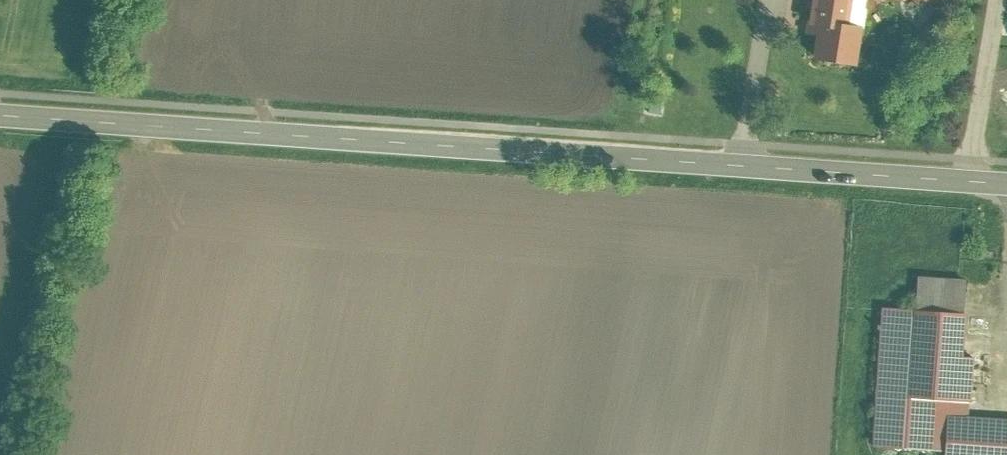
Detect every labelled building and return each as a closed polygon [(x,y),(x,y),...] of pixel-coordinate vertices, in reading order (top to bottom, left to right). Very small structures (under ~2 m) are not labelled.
[(815,58),(856,64),(867,0),(813,0),(808,32),(819,33),(815,58)] [(872,445),(946,450),(946,454),(1006,454),(1006,417),(973,415),(977,355),(965,355),(971,279),(920,276),(918,309),(882,306),(872,445)]
